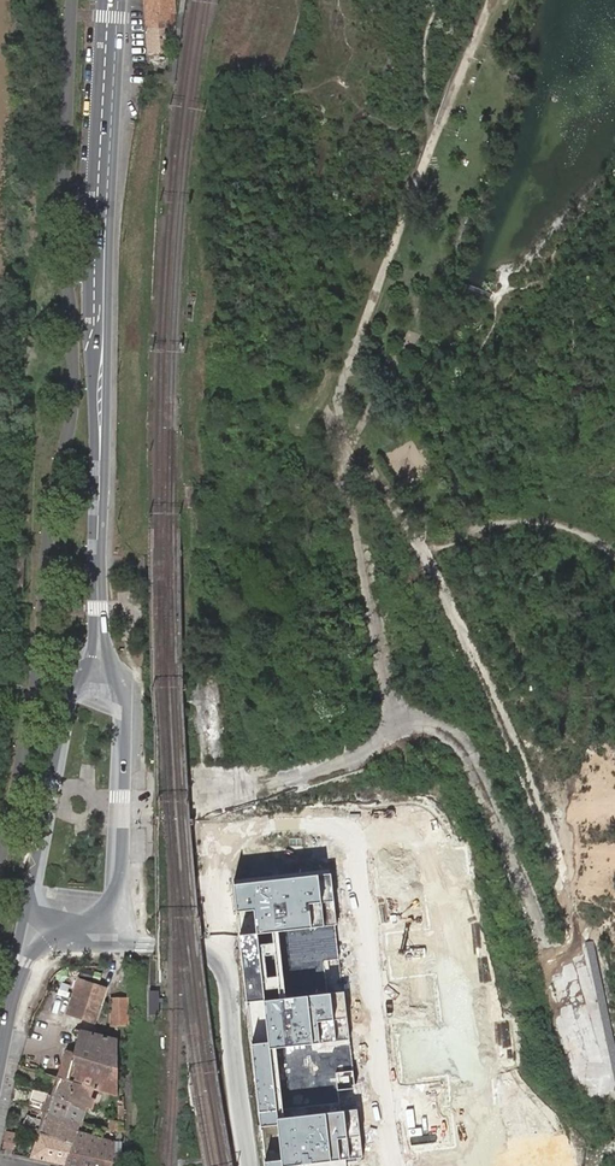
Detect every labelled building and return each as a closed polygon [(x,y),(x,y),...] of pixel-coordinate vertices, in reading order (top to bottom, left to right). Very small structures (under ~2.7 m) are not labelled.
[(154,55),(146,55),(146,64),(154,63),(154,55)] [(285,1165),(365,1159),(357,1109),(277,1118),(272,1050),(350,1039),(347,992),(267,1001),(259,935),(338,925),(334,872),(237,885),(250,1002),(268,1165),(285,1165)] [(79,981),(68,1014),(94,1023),(105,990),(79,981)] [(150,991),(150,1015),(160,1015),(160,991),(150,991)] [(127,998),(111,999),(112,1027),(127,1027),(127,998)] [(61,1078),(93,1087),(118,1095),(118,1040),(82,1030),(74,1053),(68,1051),(62,1074),(61,1078)] [(90,1097),(90,1096),(93,1087),(61,1078),(58,1077),(52,1096),(86,1109),(89,1110),(92,1111),(96,1100),(90,1097)] [(80,1126),(82,1120),(86,1109),(52,1096),(34,1090),(31,1100),(48,1106),(45,1114),(80,1126)] [(108,1120),(108,1128),(117,1131),(122,1132),(123,1123),(124,1106),(118,1107),(117,1122),(108,1120)] [(22,1127),(39,1132),(72,1145),(78,1131),(80,1126),(45,1114),(43,1122),(26,1116),(22,1127)] [(117,1138),(117,1131),(108,1128),(82,1120),(80,1126),(78,1131),(105,1139),(106,1135),(117,1138)] [(17,1133),(6,1131),(3,1146),(13,1149),(17,1133)] [(116,1142),(105,1139),(78,1131),(72,1145),(64,1165),(68,1165),(115,1165),(116,1142)] [(30,1158),(64,1165),(72,1145),(39,1132),(30,1158)]
